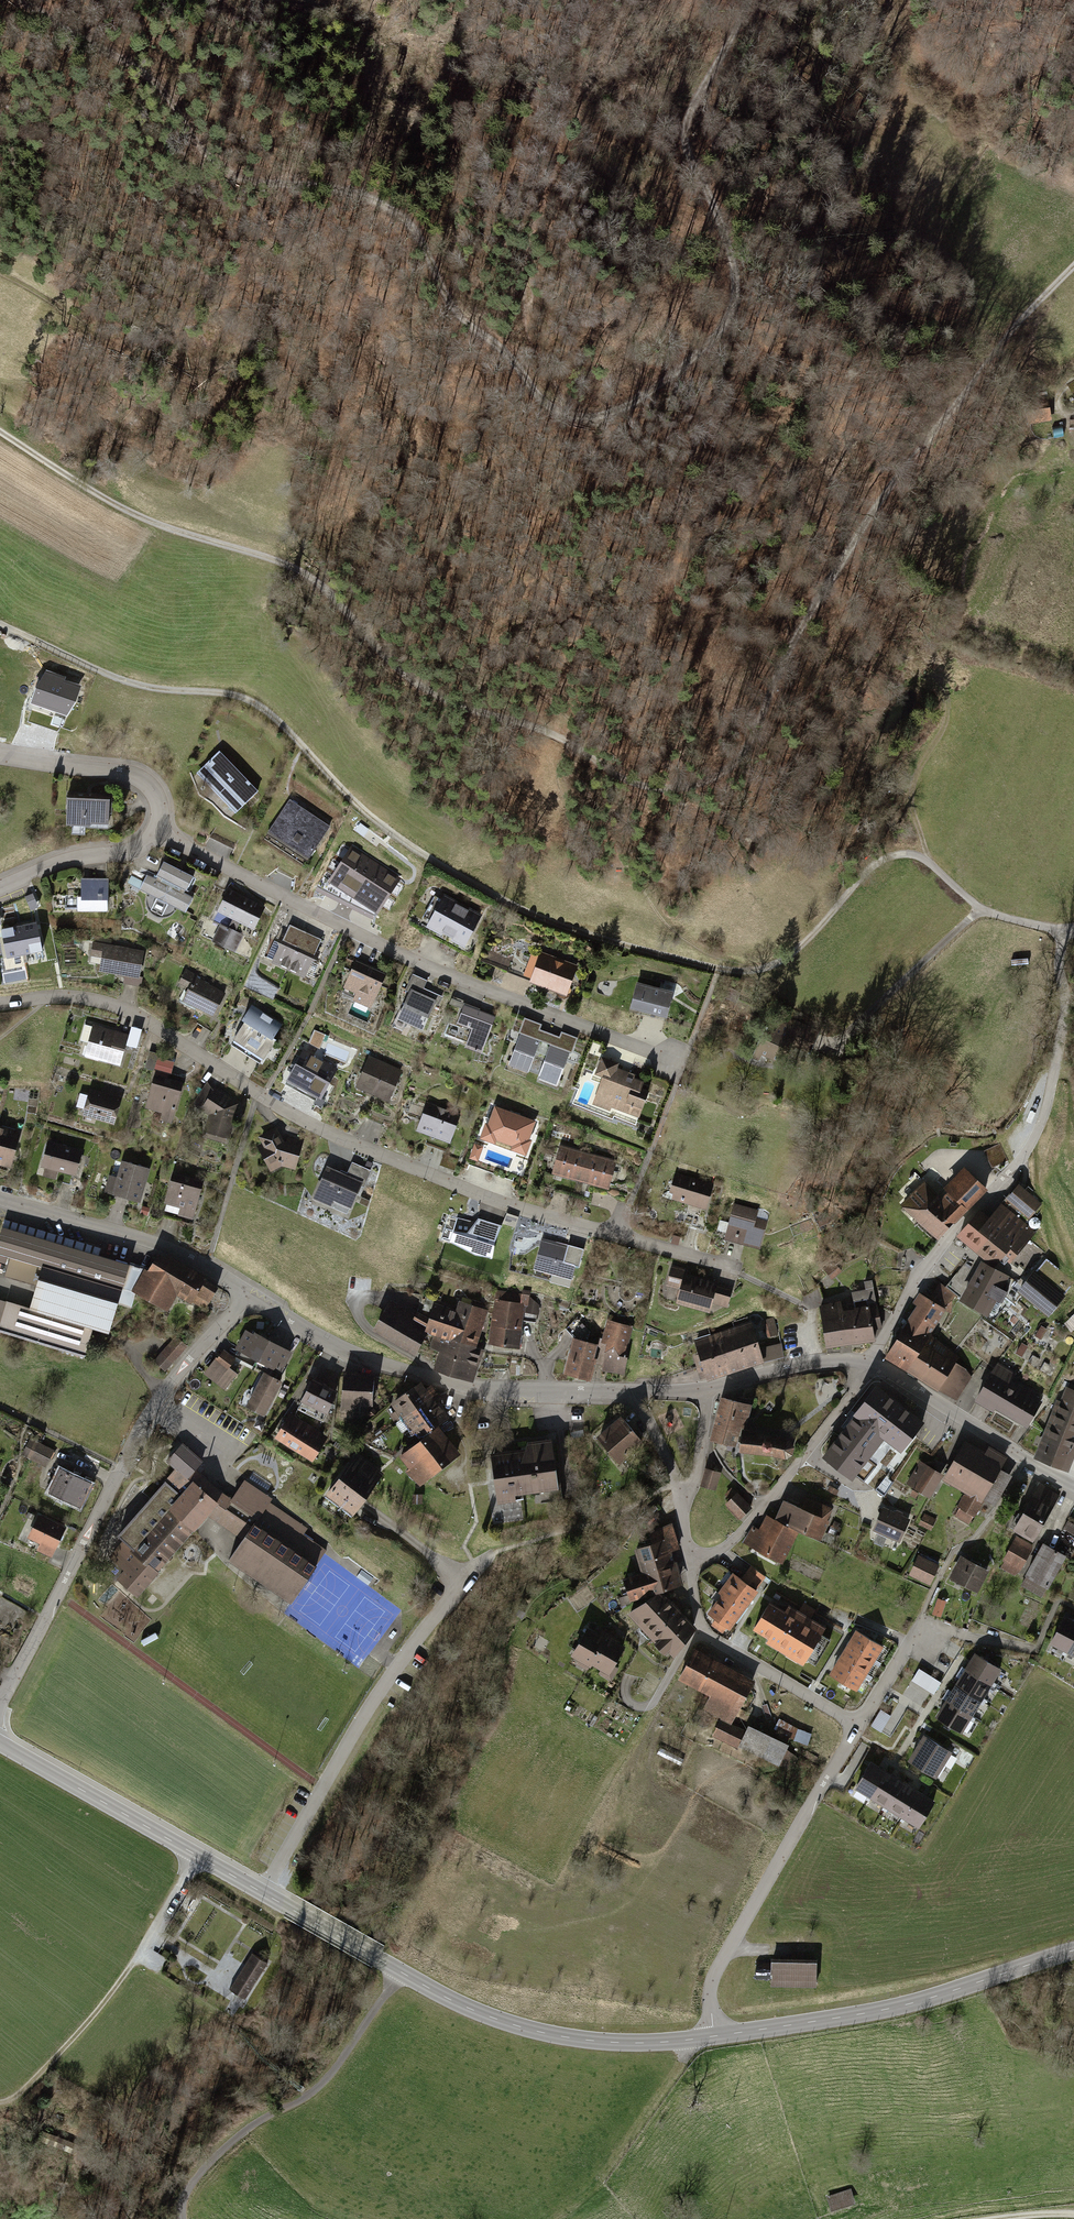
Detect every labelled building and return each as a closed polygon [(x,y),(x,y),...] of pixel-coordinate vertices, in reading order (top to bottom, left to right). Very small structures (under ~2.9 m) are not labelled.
[(1065,391),(1073,404),(1073,386),(1065,391)] [(1055,430),(1052,413),(1040,416),(1042,432),(1055,430)] [(74,687),(42,676),(26,722),(58,733),(74,687)] [(194,777),(232,816),(256,793),(218,754),(194,777)] [(64,797),(64,834),(68,835),(68,842),(82,842),(82,835),(105,835),(106,798),(64,797)] [(327,826),(287,800),(265,833),(305,860),(327,826)] [(400,879),(350,849),(327,887),(377,917),(400,879)] [(146,877),(136,897),(146,902),(145,906),(146,913),(149,919),(156,922),(163,922),(169,920),(173,916),(183,921),(193,901),(184,897),(193,880),(163,864),(154,882),(146,877)] [(73,913),(73,918),(106,918),(107,884),(78,884),(77,903),(61,903),(61,913),(73,913)] [(225,888),(214,910),(230,918),(226,927),(220,924),(211,941),(233,952),(242,934),(234,930),(238,922),(253,930),(264,908),(225,888)] [(24,896),(31,911),(39,907),(32,892),(24,896)] [(427,926),(465,948),(482,920),(444,898),(427,926)] [(324,940),(285,922),(273,937),(276,943),(268,959),(304,976),(306,972),(314,976),(320,964),(314,962),(324,940)] [(31,924),(19,927),(25,955),(42,951),(37,923),(31,924)] [(19,927),(1,931),(7,958),(25,955),(19,927)] [(143,949),(92,940),(89,960),(98,962),(97,970),(123,974),(121,983),(139,986),(141,977),(138,976),(143,949)] [(532,979),(531,983),(568,996),(578,966),(541,953),(540,956),(533,954),(525,977),(532,979)] [(354,959),(342,986),(353,991),(350,997),(370,1006),(385,973),(354,959)] [(184,987),(178,998),(212,1016),(226,991),(183,968),(176,982),(184,987)] [(670,989),(635,979),(627,1006),(663,1016),(670,989)] [(408,1018),(427,1026),(440,997),(412,984),(395,1021),(404,1026),(408,1018)] [(464,1048),(483,1055),(496,1017),(463,1005),(456,1025),(470,1030),(464,1048)] [(253,1006),(231,1040),(259,1058),(281,1024),(253,1006)] [(539,1024),(521,1017),(515,1032),(518,1033),(506,1063),(524,1070),(531,1052),(543,1057),(536,1078),(554,1085),(566,1052),(569,1053),(575,1037),(558,1031),(556,1036),(537,1028),(539,1024)] [(90,1023),(81,1055),(120,1065),(128,1033),(90,1023)] [(326,1035),(314,1030),(309,1044),(320,1050),(326,1035)] [(151,1075),(142,1106),(160,1111),(158,1120),(171,1124),(183,1084),(165,1079),(166,1072),(170,1074),(174,1062),(157,1058),(158,1054),(147,1051),(143,1066),(156,1070),(154,1076),(151,1075)] [(335,1071),(302,1053),(288,1080),(321,1097),(335,1071)] [(598,1073),(587,1102),(608,1110),(609,1106),(638,1117),(647,1093),(636,1088),(640,1079),(631,1076),(632,1073),(614,1066),(616,1061),(598,1054),(592,1070),(598,1073)] [(366,1056),(353,1086),(388,1101),(401,1072),(366,1056)] [(205,1117),(201,1129),(203,1129),(201,1135),(222,1142),(224,1136),(228,1137),(239,1103),(206,1082),(197,1095),(203,1099),(196,1110),(205,1117)] [(81,1108),(78,1116),(95,1122),(96,1119),(111,1124),(120,1097),(87,1087),(85,1094),(78,1092),(74,1106),(81,1108)] [(423,1101),(413,1130),(450,1143),(460,1114),(423,1101)] [(537,1121),(496,1106),(489,1124),(486,1123),(480,1138),(497,1144),(498,1141),(513,1146),(512,1150),(527,1156),(533,1140),(530,1139),(537,1121)] [(12,1164),(22,1132),(0,1125),(0,1160),(12,1164)] [(256,1145),(269,1172),(282,1166),(295,1170),(303,1148),(281,1141),(275,1127),(256,1136),(260,1143),(256,1145)] [(46,1138),(38,1165),(42,1167),(40,1175),(55,1179),(58,1171),(74,1176),(81,1151),(57,1144),(58,1141),(46,1138)] [(484,1147),(475,1143),(470,1158),(479,1161),(484,1147)] [(999,1144),(985,1151),(992,1167),(1006,1161),(999,1144)] [(559,1145),(551,1172),(606,1187),(614,1160),(559,1145)] [(458,1160),(442,1154),(438,1165),(454,1171),(458,1160)] [(108,1174),(103,1191),(137,1202),(148,1168),(120,1159),(114,1176),(108,1174)] [(321,1164),(308,1197),(347,1212),(358,1185),(365,1187),(371,1171),(350,1162),(345,1173),(321,1164)] [(923,1179),(899,1202),(937,1239),(987,1189),(965,1168),(938,1195),(923,1179)] [(169,1171),(160,1202),(177,1207),(175,1214),(191,1219),(202,1181),(169,1171)] [(672,1191),(670,1197),(705,1208),(713,1184),(674,1171),(668,1189),(672,1191)] [(1016,1181),(1003,1196),(1028,1217),(1041,1202),(1016,1181)] [(723,1231),(721,1237),(759,1247),(766,1219),(755,1216),(757,1208),(731,1201),(726,1221),(719,1219),(716,1230),(723,1231)] [(978,1213),(959,1236),(993,1264),(1000,1256),(1008,1263),(1034,1231),(999,1203),(986,1219),(978,1213)] [(506,1224),(517,1226),(519,1218),(507,1216),(506,1224)] [(475,1255),(493,1258),(502,1225),(479,1218),(468,1232),(455,1231),(452,1242),(475,1255)] [(141,1267),(4,1226),(0,1239),(0,1257),(9,1259),(4,1277),(31,1285),(25,1305),(4,1299),(3,1301),(0,1300),(0,1330),(85,1354),(92,1328),(106,1332),(115,1301),(129,1305),(132,1293),(128,1290),(141,1267)] [(585,1249),(542,1238),(534,1270),(573,1280),(577,1265),(581,1267),(585,1249)] [(132,1293),(165,1311),(175,1294),(205,1311),(218,1288),(203,1279),(205,1276),(165,1253),(163,1256),(154,1250),(144,1268),(141,1267),(128,1290),(132,1293)] [(832,1260),(822,1268),(831,1278),(840,1269),(838,1267),(843,1263),(838,1257),(833,1261),(832,1260)] [(668,1262),(663,1281),(676,1284),(672,1299),(707,1308),(709,1301),(725,1305),(730,1287),(713,1283),(714,1280),(686,1273),(687,1267),(668,1262)] [(980,1263),(959,1299),(987,1314),(996,1299),(1000,1301),(1007,1289),(1003,1287),(1007,1278),(980,1263)] [(1030,1267),(1014,1288),(1047,1315),(1064,1293),(1030,1267)] [(838,1301),(817,1305),(824,1347),(875,1339),(874,1329),(880,1328),(872,1279),(863,1280),(865,1289),(851,1291),(853,1308),(840,1310),(838,1301)] [(918,1305),(886,1356),(955,1399),(969,1377),(964,1369),(953,1363),(957,1357),(928,1334),(934,1324),(940,1327),(949,1312),(945,1310),(956,1294),(939,1284),(929,1299),(920,1294),(915,1303),(918,1305)] [(501,1292),(493,1344),(515,1348),(521,1306),(526,1307),(526,1311),(537,1313),(538,1305),(529,1297),(529,1292),(522,1291),(522,1295),(501,1292)] [(384,1299),(369,1325),(409,1350),(422,1329),(426,1317),(414,1309),(410,1315),(384,1299)] [(426,1317),(422,1329),(433,1333),(428,1347),(437,1351),(432,1366),(468,1378),(478,1349),(474,1347),(486,1311),(457,1301),(454,1310),(431,1303),(426,1317)] [(774,1319),(766,1320),(767,1325),(764,1325),(766,1338),(778,1336),(774,1319)] [(607,1341),(603,1368),(623,1372),(628,1346),(626,1345),(631,1326),(607,1320),(602,1339),(607,1341)] [(696,1338),(694,1338),(699,1353),(693,1354),(700,1376),(706,1374),(707,1378),(762,1360),(750,1321),(707,1334),(706,1329),(694,1333),(696,1338)] [(245,1343),(242,1349),(280,1371),(290,1353),(278,1346),(252,1331),(251,1334),(245,1331),(240,1340),(245,1343)] [(153,1361),(164,1372),(186,1348),(175,1337),(153,1361)] [(575,1337),(565,1371),(589,1377),(594,1358),(591,1357),(595,1343),(575,1337)] [(222,1351),(206,1373),(224,1387),(235,1373),(227,1367),(233,1359),(222,1351)] [(999,1362),(976,1401),(991,1410),(994,1406),(1027,1425),(1042,1400),(1031,1394),(1033,1391),(1018,1382),(1016,1385),(1010,1382),(1016,1372),(999,1362)] [(281,1381),(261,1371),(249,1393),(246,1391),(239,1404),(262,1416),(281,1381)] [(378,1373),(343,1371),(341,1413),(361,1414),(362,1401),(376,1402),(378,1373)] [(300,1398),(326,1413),(338,1392),(311,1377),(300,1398)] [(434,1429),(448,1419),(431,1396),(435,1393),(430,1386),(424,1390),(419,1383),(393,1402),(411,1427),(414,1425),(422,1437),(434,1429)] [(1032,1456),(1067,1470),(1073,1453),(1073,1389),(1064,1384),(1058,1399),(1056,1398),(1032,1456)] [(857,1415),(825,1456),(851,1476),(884,1434),(902,1448),(923,1422),(877,1386),(855,1413),(857,1415)] [(736,1443),(740,1428),(742,1429),(749,1403),(724,1396),(713,1437),(736,1443)] [(285,1411),(271,1435),(310,1458),(325,1434),(285,1411)] [(620,1417),(598,1436),(619,1461),(641,1442),(620,1417)] [(401,1455),(423,1483),(455,1457),(434,1429),(422,1437),(401,1455)] [(777,1436),(743,1431),(741,1449),(772,1453),(786,1457),(791,1453),(793,1446),(789,1440),(777,1436)] [(522,1449),(492,1453),(499,1502),(523,1498),(522,1493),(558,1488),(550,1438),(521,1443),(522,1449)] [(943,1472),(940,1477),(964,1491),(955,1505),(957,1506),(952,1515),(966,1523),(971,1515),(973,1516),(983,1500),(992,1506),(1010,1476),(998,1469),(1005,1456),(988,1446),(985,1451),(962,1438),(943,1472)] [(53,1450),(32,1439),(22,1456),(44,1467),(53,1450)] [(124,1544),(112,1557),(127,1570),(119,1579),(136,1593),(156,1571),(155,1570),(192,1527),(193,1528),(211,1508),(247,1533),(229,1560),(291,1602),(316,1565),(324,1553),(326,1550),(302,1534),(306,1528),(268,1502),(270,1499),(244,1482),(231,1500),(217,1491),(212,1498),(200,1488),(206,1481),(195,1472),(203,1461),(183,1443),(167,1461),(177,1468),(118,1535),(125,1541),(123,1543),(124,1544)] [(354,1511),(380,1473),(350,1453),(324,1492),(354,1511)] [(920,1459),(906,1483),(928,1496),(940,1477),(943,1472),(920,1459)] [(57,1467),(45,1491),(78,1507),(89,1483),(57,1467)] [(710,1469),(704,1486),(715,1490),(721,1472),(710,1469)] [(317,1478),(310,1473),(305,1478),(313,1484),(317,1478)] [(894,1481),(886,1475),(875,1489),(884,1496),(894,1481)] [(1037,1484),(1011,1527),(1032,1540),(1059,1497),(1037,1484)] [(735,1488),(722,1501),(739,1518),(752,1506),(735,1488)] [(782,1497),(772,1517),(795,1527),(818,1538),(832,1507),(805,1494),(800,1505),(782,1497)] [(882,1506),(872,1529),(899,1541),(909,1518),(900,1514),(901,1512),(895,1510),(895,1511),(882,1506)] [(66,1528),(36,1513),(25,1536),(39,1542),(35,1549),(51,1557),(66,1528)] [(750,1547),(779,1561),(795,1527),(772,1517),(766,1513),(750,1547)] [(934,1520),(923,1514),(917,1524),(928,1530),(934,1520)] [(1067,1521),(1062,1530),(1073,1537),(1073,1525),(1067,1521)] [(620,1575),(627,1599),(645,1593),(657,1589),(679,1583),(669,1551),(679,1548),(671,1522),(647,1530),(650,1539),(631,1545),(638,1569),(620,1575)] [(837,1529),(829,1526),(826,1534),(834,1537),(837,1529)] [(1013,1576),(1031,1546),(1015,1536),(1000,1560),(1003,1562),(1000,1568),(1013,1576)] [(1026,1575),(1020,1585),(1041,1597),(1064,1557),(1040,1543),(1022,1573),(1026,1575)] [(917,1553),(908,1573),(929,1583),(938,1563),(917,1553)] [(960,1555),(949,1578),(977,1591),(988,1569),(960,1555)] [(741,1579),(733,1573),(703,1614),(726,1631),(767,1577),(751,1565),(741,1579)] [(672,1600),(670,1602),(657,1589),(645,1593),(625,1613),(663,1651),(666,1648),(672,1655),(686,1641),(694,1627),(678,1610),(680,1608),(672,1600)] [(766,1599),(749,1629),(766,1639),(763,1644),(801,1667),(805,1661),(815,1667),(831,1640),(822,1634),(827,1627),(787,1603),(783,1610),(766,1599)] [(1073,1655),(1073,1620),(1066,1616),(1052,1644),(1073,1655)] [(586,1628),(571,1654),(589,1665),(592,1662),(600,1667),(596,1672),(612,1681),(619,1668),(613,1664),(623,1646),(616,1642),(618,1640),(598,1629),(595,1634),(586,1628)] [(888,1649),(856,1630),(828,1677),(859,1696),(888,1649)] [(693,1648),(678,1679),(707,1693),(700,1708),(719,1718),(730,1723),(753,1677),(693,1648)] [(975,1652),(935,1717),(961,1733),(1001,1669),(975,1652)] [(917,1668),(910,1681),(933,1695),(941,1682),(917,1668)] [(889,1715),(879,1709),(870,1724),(880,1730),(889,1715)] [(778,1717),(773,1727),(806,1744),(812,1734),(778,1717)] [(719,1718),(711,1736),(734,1747),(735,1744),(790,1771),(799,1754),(783,1747),(786,1742),(746,1722),(742,1729),(730,1723),(719,1718)] [(933,1777),(951,1750),(924,1732),(906,1759),(933,1777)] [(683,1759),(659,1747),(656,1754),(680,1766),(683,1759)] [(869,1763),(854,1789),(918,1826),(933,1800),(869,1763)] [(768,1956),(768,1984),(814,1984),(814,1979),(823,1979),(823,1961),(814,1960),(814,1957),(768,1956)] [(260,1966),(246,1958),(227,1990),(241,1998),(260,1966)] [(848,2187),(824,2195),(829,2210),(853,2202),(848,2187)]
